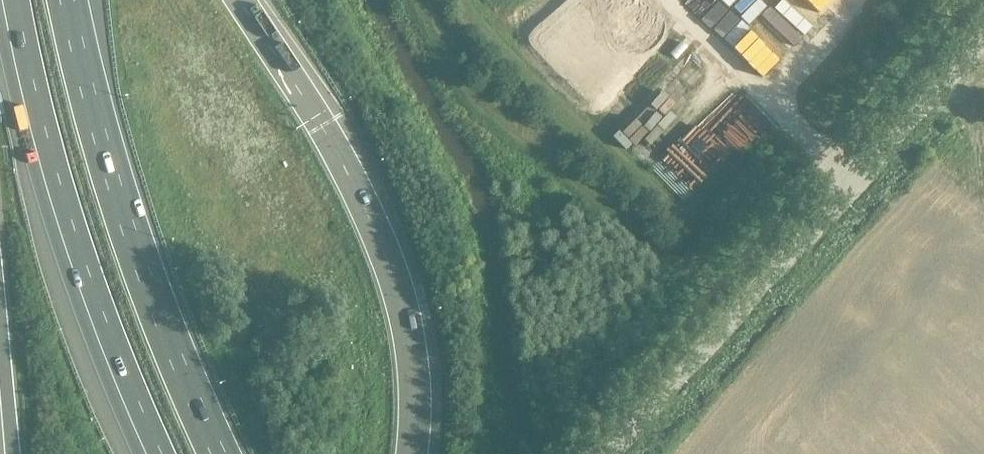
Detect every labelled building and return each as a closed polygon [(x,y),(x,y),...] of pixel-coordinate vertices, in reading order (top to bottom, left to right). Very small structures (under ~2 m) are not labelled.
[(813,25),(787,0),(779,0),(766,14),(796,43),(813,25)]
